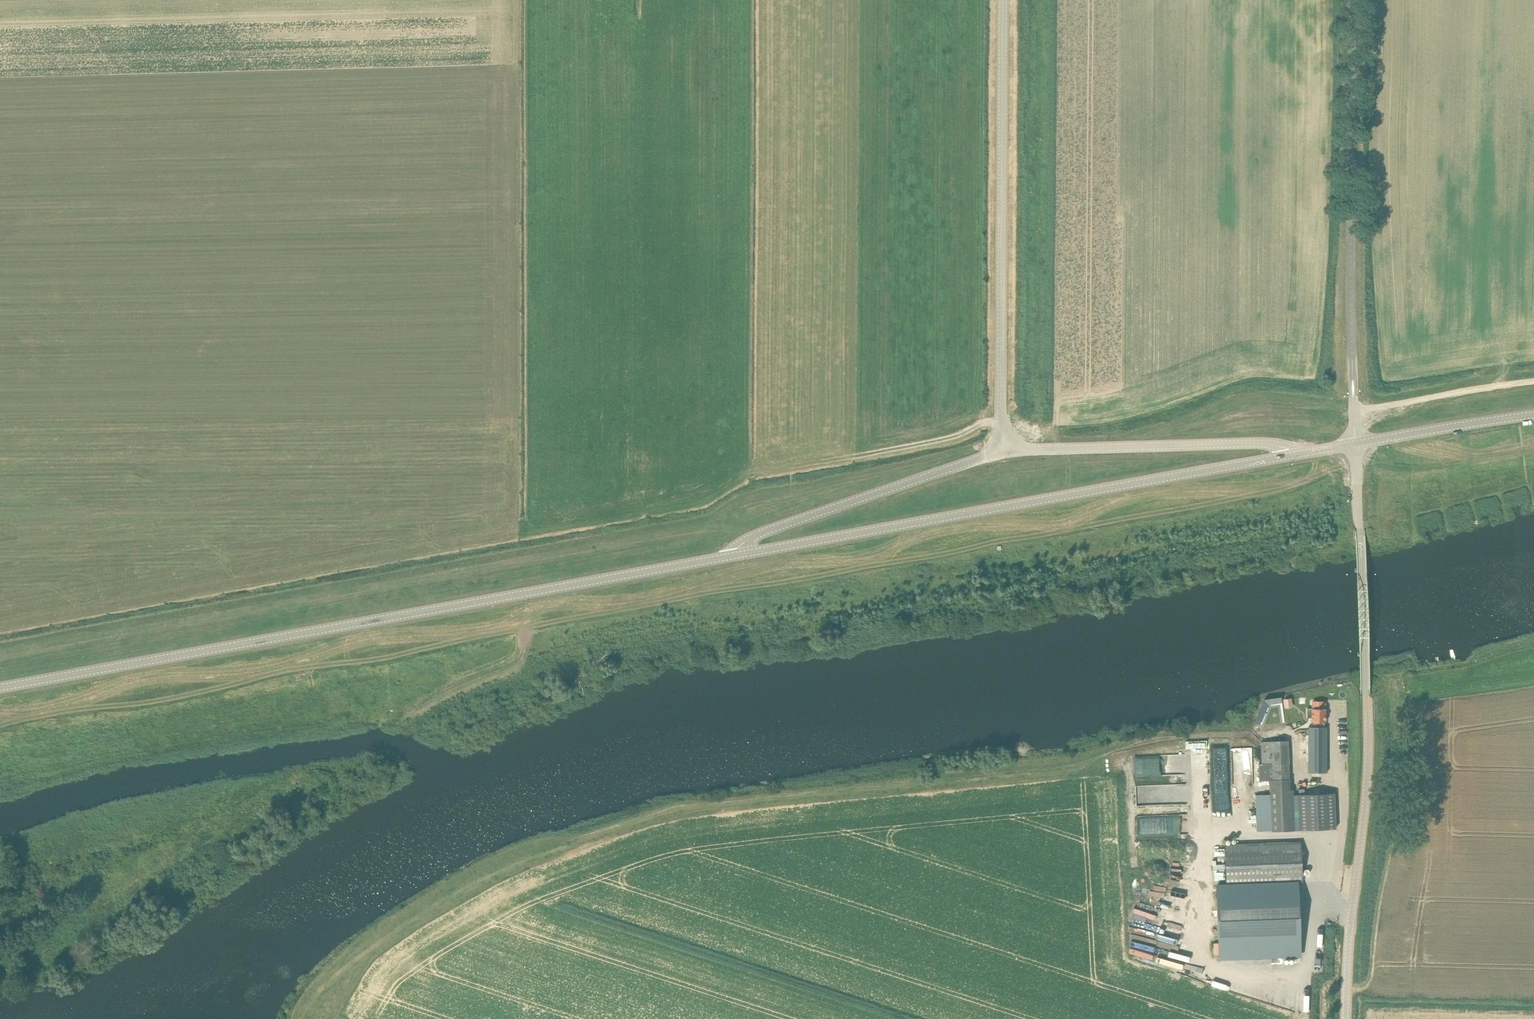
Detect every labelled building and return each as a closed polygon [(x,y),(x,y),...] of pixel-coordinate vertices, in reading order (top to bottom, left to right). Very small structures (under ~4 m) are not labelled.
[(1266,713),(1271,712),(1270,703),(1282,702),(1281,695),(1264,697),(1266,713)] [(1291,696),(1283,698),(1286,707),(1294,705),(1291,696)] [(1309,772),(1317,772),(1327,772),(1327,727),(1325,727),(1325,722),(1325,702),(1312,702),(1312,708),(1312,718),(1312,728),(1313,728),(1313,733),(1309,733),(1309,772)] [(1249,734),(1259,729),(1257,724),(1247,729),(1249,734)] [(1272,830),(1272,831),(1294,830),(1335,829),(1334,793),(1291,795),(1288,740),(1263,741),(1264,763),(1259,763),(1260,781),(1270,780),(1271,794),(1272,830)] [(1253,747),(1233,747),(1233,777),(1253,776),(1253,747)] [(1131,759),(1131,774),(1140,774),(1140,759),(1131,759)] [(1139,802),(1185,803),(1185,789),(1140,788),(1139,802)] [(1272,830),(1271,794),(1255,795),(1257,831),(1272,830)] [(1137,835),(1190,834),(1189,816),(1137,817),(1137,835)] [(1301,842),(1225,845),(1226,885),(1298,883),(1302,882),(1301,842)] [(1189,871),(1188,848),(1180,849),(1180,845),(1172,845),(1173,872),(1189,871)] [(1216,886),(1218,958),(1301,956),(1298,883),(1226,885),(1216,886)]
